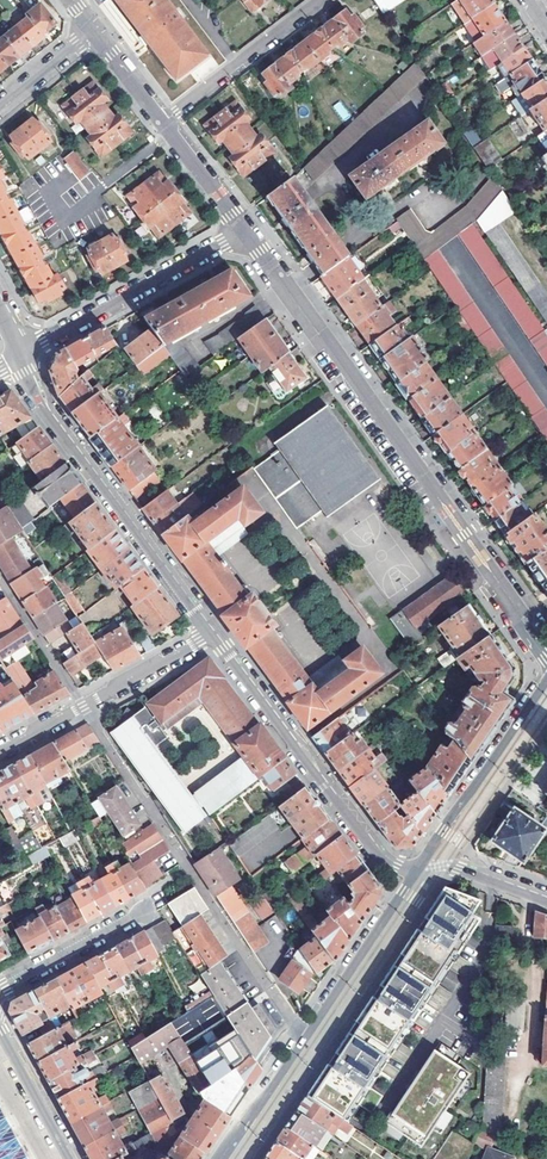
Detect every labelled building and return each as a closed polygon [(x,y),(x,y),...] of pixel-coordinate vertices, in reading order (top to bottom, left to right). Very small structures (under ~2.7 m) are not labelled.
[(175,79),(208,56),(165,0),(115,0),(144,39),(175,79)] [(251,11),(266,0),(243,0),(251,11)] [(384,16),(401,4),(402,0),(373,0),(384,16)] [(452,4),(465,24),(494,5),(491,0),(457,0),(452,4)] [(28,17),(43,37),(48,34),(46,31),(54,24),(39,4),(25,14),(28,17)] [(465,24),(464,24),(475,42),(506,22),(494,5),(465,24)] [(352,43),(367,31),(355,14),(351,17),(346,10),(334,19),(348,39),(352,43)] [(28,17),(15,28),(30,48),(43,37),(28,17)] [(348,39),(334,19),(319,31),(332,47),(336,44),(338,46),(348,39)] [(475,42),(473,44),(481,56),(514,35),(506,22),(475,42)] [(2,37),(18,57),(30,48),(15,28),(2,37)] [(332,47),(319,31),(304,42),(318,62),(329,53),(327,51),(332,47)] [(481,56),(490,70),(523,48),(514,35),(481,56)] [(0,39),(0,60),(5,67),(18,57),(2,37),(0,39)] [(318,62),(304,42),(288,54),(301,71),(306,68),(308,69),(318,62)] [(523,48),(490,70),(493,74),(499,71),(505,79),(531,61),(523,48)] [(301,71),(288,54),(274,65),(289,84),(298,77),(297,75),(301,71)] [(505,79),(517,98),(521,95),(544,80),(531,61),(505,79)] [(415,63),(305,168),(316,180),(425,77),(415,63)] [(274,65),(262,73),(268,82),(264,83),(273,96),(278,93),(281,97),(293,89),(289,84),(274,65)] [(521,95),(531,110),(546,100),(546,85),(544,80),(521,95)] [(92,82),(77,94),(96,119),(108,110),(102,102),(105,100),(92,82)] [(451,94),(444,84),(434,91),(441,101),(451,94)] [(79,121),(84,128),(96,119),(77,94),(61,106),(75,123),(79,121)] [(341,100),(334,104),(342,121),(350,117),(341,100)] [(515,121),(524,134),(537,125),(542,133),(546,130),(546,100),(531,110),(515,121)] [(249,120),(236,102),(221,114),(240,139),(251,131),(246,123),(249,120)] [(113,117),(108,110),(96,119),(115,144),(130,132),(118,115),(113,117)] [(221,114),(205,126),(219,143),(223,140),(229,148),(240,139),(221,114)] [(35,123),(31,118),(21,127),(40,151),(50,142),(47,137),(50,135),(39,121),(35,123)] [(86,138),(100,156),(115,144),(96,119),(84,128),(90,136),(86,138)] [(428,121),(349,177),(365,201),(444,144),(428,121)] [(10,143),(21,158),(25,155),(28,159),(40,151),(21,127),(10,136),(13,140),(10,143)] [(536,137),(546,154),(546,130),(542,133),(536,137)] [(262,135),(257,138),(251,131),(240,139),(259,165),(275,153),(262,135)] [(231,159),(244,177),(259,165),(240,139),(229,148),(235,156),(231,159)] [(486,139),(473,149),(487,170),(500,160),(486,139)] [(65,159),(79,177),(87,171),(73,152),(65,159)] [(159,172),(143,184),(158,205),(177,191),(168,181),(166,183),(159,172)] [(437,250),(460,235),(473,225),(478,221),(502,193),(492,178),(466,209),(432,233),(425,231),(409,210),(396,218),(398,221),(401,226),(423,259),(437,250)] [(503,178),(496,182),(499,187),(505,182),(503,178)] [(293,179),(268,198),(318,267),(323,275),(348,257),(343,249),(293,179)] [(135,206),(133,208),(141,219),(158,205),(143,184),(127,196),(135,206)] [(185,202),(177,191),(158,205),(174,226),(190,214),(182,204),(185,202)] [(5,197),(0,200),(0,221),(16,212),(10,201),(8,202),(5,197)] [(158,205),(141,219),(149,229),(151,227),(159,237),(174,226),(158,205)] [(19,210),(25,222),(33,218),(27,206),(19,210)] [(0,221),(0,233),(4,241),(23,231),(20,225),(23,224),(16,212),(0,221)] [(398,221),(391,226),(394,231),(401,226),(398,221)] [(486,232),(526,294),(540,286),(499,223),(486,232)] [(546,366),(546,335),(473,225),(460,235),(546,366)] [(23,231),(4,241),(13,258),(34,246),(28,234),(26,236),(23,231)] [(100,242),(115,268),(126,261),(124,257),(128,254),(119,239),(115,241),(112,235),(100,242)] [(99,270),(102,275),(115,268),(100,242),(88,249),(91,254),(87,256),(95,272),(99,270)] [(40,257),(34,246),(13,258),(23,274),(41,264),(39,259),(40,257)] [(423,259),(546,440),(546,412),(437,250),(423,259)] [(321,276),(336,297),(361,280),(362,280),(349,261),(354,256),(353,254),(348,257),(323,275),(321,276)] [(44,269),(41,264),(23,274),(31,291),(52,279),(46,267),(44,269)] [(151,329),(163,346),(177,338),(249,298),(231,273),(218,280),(173,305),(144,320),(148,325),(151,329)] [(64,288),(58,276),(52,279),(31,291),(38,302),(45,299),(48,302),(61,295),(59,291),(64,288)] [(336,297),(356,324),(381,307),(361,280),(336,297)] [(546,325),(546,296),(540,286),(526,294),(546,325)] [(356,324),(370,345),(394,328),(387,318),(390,315),(383,305),(381,307),(356,324)] [(203,342),(213,357),(238,339),(265,320),(254,306),(245,312),(243,317),(220,333),(203,342)] [(137,323),(141,329),(148,325),(144,320),(143,319),(137,323)] [(265,320),(238,339),(262,373),(268,369),(289,354),(265,320)] [(370,345),(381,359),(406,341),(396,326),(394,328),(370,345)] [(114,346),(105,329),(102,330),(85,340),(95,358),(108,351),(107,349),(114,346)] [(151,329),(125,349),(136,365),(163,346),(151,329)] [(381,359),(397,382),(425,362),(428,360),(412,337),(406,341),(381,359)] [(198,368),(177,338),(163,346),(169,354),(185,376),(198,368)] [(95,358),(85,340),(70,348),(66,351),(75,367),(81,363),(83,365),(95,358)] [(163,346),(136,365),(142,373),(169,354),(163,346)] [(53,363),(51,369),(60,397),(77,382),(74,374),(77,370),(75,367),(66,351),(62,352),(56,356),(53,363)] [(265,382),(277,399),(306,379),(289,354),(268,369),(273,376),(265,382)] [(425,362),(397,382),(409,399),(437,380),(425,362)] [(77,382),(60,397),(69,410),(72,414),(99,395),(104,391),(99,385),(91,391),(86,384),(94,377),(89,371),(77,382)] [(437,380),(409,399),(422,418),(450,398),(437,380)] [(18,426),(26,439),(39,428),(12,393),(10,393),(0,398),(0,433),(2,436),(18,426)] [(99,395),(72,414),(76,419),(90,438),(116,419),(99,395)] [(422,418),(434,434),(458,417),(462,415),(450,398),(422,418)] [(279,449),(252,468),(297,528),(322,510),(328,516),(378,480),(326,406),(275,442),(279,449)] [(434,434),(447,452),(471,435),(458,417),(434,434)] [(116,419),(90,438),(108,463),(112,467),(138,447),(116,419)] [(33,460),(52,446),(42,432),(39,428),(26,439),(20,443),(33,460)] [(447,452),(459,469),(483,452),(487,450),(475,433),(471,435),(447,452)] [(42,480),(65,463),(58,454),(52,446),(33,460),(29,463),(42,480)] [(138,447),(112,467),(127,488),(143,509),(156,500),(150,492),(161,484),(154,474),(156,472),(138,447)] [(459,469),(472,488),(497,471),(483,452),(459,469)] [(34,487),(50,509),(63,499),(81,485),(78,481),(65,463),(42,480),(34,487)] [(512,485),(500,468),(497,471),(472,488),(484,505),(512,485)] [(63,499),(77,518),(95,504),(85,489),(81,485),(63,499)] [(484,505),(495,520),(523,500),(512,485),(484,505)] [(201,505),(162,535),(228,624),(240,641),(306,730),(381,675),(380,671),(362,647),(343,661),(349,668),(317,692),(270,629),(274,625),(269,617),(319,579),(309,565),(257,602),(252,595),(247,598),(224,568),(227,566),(222,560),(219,562),(206,543),(237,519),(243,527),(262,513),(243,487),(207,513),(201,505)] [(156,500),(143,509),(145,513),(153,523),(177,504),(167,491),(156,500)] [(177,504),(153,523),(160,532),(162,535),(201,505),(191,493),(177,504)] [(33,521),(17,499),(7,507),(22,529),(31,522),(33,521)] [(495,520),(506,535),(533,515),(523,500),(495,520)] [(77,518),(70,523),(90,549),(115,530),(105,517),(95,504),(77,518)] [(13,538),(23,531),(22,529),(7,507),(7,506),(0,510),(0,546),(13,538)] [(533,515),(506,535),(527,564),(546,549),(546,532),(534,514),(533,515)] [(36,529),(31,522),(22,529),(23,531),(27,537),(36,529)] [(90,549),(88,551),(102,570),(129,549),(118,535),(115,530),(90,549)] [(22,552),(13,538),(0,546),(0,566),(22,552)] [(102,570),(116,589),(120,586),(143,568),(132,553),(129,549),(102,570)] [(546,593),(546,549),(527,564),(546,593)] [(32,570),(22,552),(0,566),(0,567),(8,580),(11,584),(32,570)] [(155,585),(143,568),(120,586),(135,605),(158,588),(155,585)] [(44,588),(32,570),(11,584),(14,588),(22,602),(44,588)] [(422,638),(414,628),(463,594),(451,576),(390,618),(389,616),(372,629),(391,656),(408,643),(410,646),(422,638)] [(44,588),(22,602),(32,616),(34,619),(55,605),(56,604),(46,587),(44,588)] [(135,605),(133,606),(153,634),(178,615),(161,592),(158,588),(135,605)] [(64,597),(75,615),(83,610),(72,592),(64,597)] [(21,626),(4,599),(0,601),(0,639),(21,626)] [(457,602),(446,610),(451,618),(462,610),(457,602)] [(42,631),(50,644),(67,634),(71,631),(55,605),(34,619),(42,631)] [(437,659),(443,669),(457,659),(490,636),(468,606),(462,610),(451,618),(437,627),(450,646),(448,648),(449,650),(437,659)] [(121,629),(127,637),(135,633),(127,620),(119,624),(121,629)] [(91,638),(82,624),(71,631),(67,634),(79,654),(95,644),(91,638)] [(2,663),(6,668),(17,661),(38,649),(31,638),(23,625),(21,626),(0,639),(0,659),(2,663)] [(103,656),(112,671),(139,657),(131,644),(127,637),(121,629),(104,639),(95,644),(103,656)] [(104,639),(99,632),(91,638),(95,644),(104,639)] [(139,639),(135,633),(127,637),(131,644),(138,639),(139,639)] [(139,639),(138,639),(146,653),(154,648),(146,635),(139,639)] [(512,703),(514,700),(505,692),(514,680),(513,669),(490,636),(457,659),(464,670),(469,667),(477,680),(483,681),(484,679),(486,682),(482,688),(479,687),(473,688),(464,702),(501,719),(512,703)] [(64,665),(71,676),(103,656),(95,644),(79,654),(64,665)] [(136,712),(126,708),(119,718),(119,725),(110,731),(184,833),(203,820),(197,811),(202,806),(208,815),(263,774),(284,759),(275,746),(209,658),(148,703),(156,715),(153,717),(144,706),(136,712)] [(68,695),(53,672),(32,687),(17,661),(6,668),(34,713),(44,707),(68,695)] [(2,663),(0,664),(0,729),(1,731),(9,726),(19,721),(34,713),(6,668),(2,663)] [(445,731),(446,735),(455,740),(472,761),(490,735),(501,719),(464,702),(455,714),(461,719),(457,724),(454,723),(449,724),(445,731)] [(346,713),(312,738),(323,752),(325,755),(350,737),(344,728),(352,723),(346,713)] [(374,727),(370,722),(364,726),(368,731),(374,727)] [(89,724),(78,730),(87,748),(97,742),(89,724)] [(350,737),(325,755),(335,768),(337,772),(367,750),(362,742),(364,740),(367,744),(374,739),(368,731),(364,726),(350,737)] [(88,749),(87,748),(78,730),(66,737),(53,744),(65,761),(88,749)] [(449,749),(443,745),(427,768),(448,796),(469,766),(472,761),(455,740),(449,749)] [(46,784),(71,770),(65,761),(53,744),(42,750),(31,756),(46,784)] [(367,750),(337,772),(340,775),(347,784),(350,788),(374,770),(387,761),(382,754),(374,759),(367,750)] [(39,806),(54,798),(46,784),(31,756),(28,757),(16,764),(39,806)] [(284,759),(263,774),(269,783),(267,785),(271,790),(273,789),(275,790),(285,781),(289,786),(285,789),(291,798),(306,787),(294,772),(284,759)] [(33,810),(39,806),(16,764),(5,770),(1,772),(18,803),(26,798),(33,810)] [(448,796),(427,768),(410,782),(418,793),(435,815),(438,811),(446,799),(448,796)] [(374,770),(350,788),(360,801),(363,805),(387,788),(374,770)] [(1,772),(0,772),(0,805),(3,811),(18,803),(1,772)] [(291,798),(280,807),(303,839),(329,819),(326,815),(306,787),(291,798)] [(99,799),(107,811),(123,837),(140,826),(116,788),(99,799)] [(387,788),(363,805),(370,814),(377,823),(394,811),(401,806),(387,788)] [(418,793),(401,806),(408,815),(422,834),(429,824),(435,815),(418,793)] [(99,815),(107,811),(99,799),(92,804),(99,815)] [(493,841),(523,863),(545,830),(541,827),(516,810),(504,801),(497,811),(504,817),(508,820),(501,829),(493,841)] [(3,811),(10,822),(25,814),(18,803),(3,811)] [(377,823),(396,848),(405,847),(414,847),(420,837),(422,834),(408,815),(403,819),(400,815),(399,817),(394,811),(377,823)] [(228,845),(237,858),(278,827),(269,815),(228,845)] [(504,817),(497,826),(501,829),(508,820),(504,817)] [(278,868),(285,878),(317,855),(342,836),(338,831),(334,825),(329,819),(303,839),(302,839),(307,847),(278,868)] [(154,824),(119,847),(131,865),(145,887),(163,876),(159,869),(162,866),(158,860),(171,852),(154,824)] [(71,831),(58,839),(64,848),(76,840),(71,831)] [(20,842),(14,846),(26,868),(33,865),(29,856),(43,848),(34,832),(20,840),(20,842)] [(345,840),(342,836),(317,855),(327,868),(319,874),(323,880),(328,877),(337,870),(356,856),(345,840)] [(51,855),(46,846),(43,848),(29,856),(33,865),(51,855)] [(209,854),(195,864),(200,871),(221,903),(234,891),(224,878),(225,877),(209,854)] [(360,860),(356,856),(337,870),(349,885),(368,871),(360,860)] [(118,861),(112,864),(131,898),(143,892),(147,890),(145,887),(131,865),(123,869),(118,861)] [(112,864),(106,867),(110,875),(103,880),(117,906),(120,904),(131,898),(112,864)] [(351,895),(354,900),(348,905),(361,923),(379,897),(379,891),(379,886),(370,874),(368,871),(349,885),(354,892),(351,895)] [(90,877),(84,880),(103,914),(115,907),(117,906),(103,880),(94,884),(90,877)] [(323,880),(310,889),(316,896),(333,883),(328,877),(323,880)] [(0,883),(0,896),(5,906),(8,904),(16,900),(5,880),(0,883)] [(82,891),(74,896),(75,898),(88,922),(91,920),(103,914),(84,880),(78,883),(82,891)] [(82,891),(78,883),(69,888),(74,896),(82,891)] [(168,905),(182,927),(200,915),(209,909),(201,899),(194,888),(168,905)] [(448,891),(444,890),(425,918),(429,922),(420,936),(415,933),(400,957),(404,959),(396,970),(392,967),(380,986),(384,988),(375,1003),(370,1000),(354,1024),(359,1026),(351,1037),(347,1034),(335,1053),(339,1055),(329,1070),(325,1067),(305,1096),(342,1121),(452,956),(456,959),(465,945),(474,951),(478,945),(469,939),(477,928),(468,922),(481,903),(448,891)] [(234,891),(221,903),(234,923),(248,912),(234,891)] [(292,892),(286,897),(312,932),(319,926),(292,892)] [(263,919),(274,912),(261,893),(251,901),(263,919)] [(75,898),(57,908),(70,932),(84,924),(88,922),(75,898)] [(331,917),(349,942),(359,927),(361,923),(348,905),(343,898),(326,911),(331,917)] [(251,901),(244,906),(248,912),(257,925),(263,919),(251,901)] [(1,928),(5,926),(0,917),(11,910),(8,904),(5,906),(0,908),(0,929),(1,928)] [(56,906),(40,915),(41,917),(53,941),(57,939),(70,932),(57,908),(56,906)] [(234,923),(254,954),(269,944),(257,925),(248,912),(234,923)] [(534,940),(546,941),(546,917),(535,913),(534,940)] [(220,962),(227,958),(215,939),(211,932),(200,915),(182,927),(174,932),(178,938),(201,975),(220,962)] [(17,931),(30,954),(34,951),(53,941),(41,917),(17,931)] [(346,947),(349,942),(331,917),(319,926),(312,932),(316,938),(334,962),(335,963),(340,955),(346,947)] [(429,922),(425,918),(420,926),(415,933),(420,936),(429,922)] [(146,931),(159,954),(165,950),(163,947),(178,938),(174,932),(166,920),(157,925),(146,931)] [(5,944),(1,937),(4,935),(1,928),(0,929),(0,961),(11,955),(5,944)] [(495,928),(494,938),(513,939),(513,928),(495,928)] [(151,961),(160,956),(159,954),(146,931),(142,933),(131,939),(150,973),(156,969),(151,961)] [(7,933),(4,935),(1,937),(5,944),(12,941),(7,933)] [(301,945),(297,947),(300,951),(312,969),(316,975),(334,962),(316,938),(303,948),(301,945)] [(144,976),(150,973),(131,939),(120,945),(116,947),(130,972),(139,968),(144,976)] [(130,972),(116,947),(113,949),(101,955),(120,989),(126,986),(122,977),(130,972)] [(295,956),(280,981),(289,987),(292,989),(300,994),(307,983),(313,974),(310,972),(312,969),(300,951),(298,952),(295,956)] [(120,989),(101,955),(90,961),(87,963),(101,988),(109,984),(114,993),(116,991),(118,995),(122,992),(120,989)] [(456,959),(452,956),(342,1121),(346,1123),(347,1122),(349,1118),(358,1105),(369,1088),(456,959)] [(404,959),(400,957),(392,967),(396,970),(404,959)] [(220,962),(201,975),(215,996),(227,1016),(252,1055),(255,1060),(271,1036),(275,1031),(258,1005),(252,1009),(249,1004),(220,962)] [(76,969),(72,971),(88,1002),(104,994),(101,988),(87,963),(76,969)] [(74,1010),(88,1002),(72,971),(69,973),(57,979),(72,1006),(74,1010)] [(47,1010),(51,1017),(72,1006),(57,979),(53,981),(36,990),(47,1010)] [(198,993),(204,984),(196,979),(190,989),(198,993)] [(384,988),(380,986),(375,993),(370,1000),(375,1003),(384,988)] [(11,1012),(24,1035),(34,1029),(37,1028),(42,1037),(57,1029),(51,1019),(43,1024),(37,1015),(47,1010),(36,990),(14,1003),(11,1012)] [(508,999),(506,1032),(524,1033),(526,1000),(508,999)] [(227,1016),(184,1043),(211,1087),(200,1093),(205,1101),(206,1099),(230,1118),(249,1090),(235,1069),(240,1066),(252,1055),(227,1016)] [(42,1037),(29,1044),(33,1053),(36,1058),(38,1062),(67,1047),(66,1044),(84,1034),(79,1025),(82,1024),(79,1018),(57,1029),(42,1037)] [(145,1062),(170,1045),(200,1093),(211,1087),(184,1043),(172,1023),(133,1048),(150,1080),(160,1098),(173,1122),(175,1126),(187,1119),(159,1068),(151,1073),(145,1062)] [(359,1026),(354,1024),(347,1034),(351,1037),(359,1026)] [(127,1040),(129,1046),(145,1039),(142,1033),(127,1040)] [(75,1067),(87,1060),(84,1055),(76,1059),(72,1052),(80,1047),(77,1042),(67,1047),(38,1062),(44,1072),(49,1081),(75,1067)] [(458,1056),(441,1045),(436,1053),(453,1064),(458,1056)] [(93,1050),(84,1055),(87,1060),(97,1055),(93,1050)] [(390,1112),(383,1123),(385,1125),(403,1137),(421,1149),(433,1131),(445,1113),(454,1099),(466,1081),(470,1076),(453,1064),(436,1053),(434,1051),(417,1076),(420,1079),(411,1093),(407,1091),(392,1114),(390,1112)] [(339,1055),(335,1053),(330,1060),(325,1067),(329,1070),(339,1055)] [(252,1085),(262,1071),(259,1067),(255,1060),(252,1055),(240,1066),(235,1069),(249,1090),(252,1085)] [(505,1059),(488,1058),(483,1131),(499,1135),(505,1059)] [(51,1085),(59,1099),(98,1078),(102,1076),(98,1069),(83,1077),(81,1074),(78,1073),(75,1067),(49,1081),(51,1085)] [(420,1079),(417,1076),(407,1091),(411,1093),(420,1079)] [(107,1095),(99,1100),(93,1089),(101,1085),(98,1078),(59,1099),(65,1111),(72,1123),(111,1102),(107,1095)] [(138,1109),(160,1098),(150,1080),(129,1092),(138,1109)] [(472,1085),(466,1081),(454,1099),(460,1103),(472,1085)] [(382,1097),(369,1088),(358,1105),(370,1114),(382,1097)] [(324,1131),(326,1129),(328,1131),(330,1127),(328,1125),(330,1123),(347,1135),(352,1127),(346,1123),(342,1121),(305,1096),(298,1108),(295,1111),(324,1131)] [(138,1109),(152,1134),(173,1122),(160,1098),(138,1109)] [(230,1118),(206,1099),(205,1101),(181,1136),(206,1154),(212,1145),(218,1136),(223,1128),(230,1118)] [(114,1109),(111,1102),(72,1123),(78,1135),(84,1147),(123,1126),(120,1120),(112,1123),(106,1114),(114,1109)] [(0,1105),(0,1158),(29,1158),(0,1105)] [(285,1127),(312,1145),(314,1146),(324,1131),(295,1111),(287,1124),(285,1127)] [(451,1117),(445,1113),(433,1131),(439,1135),(451,1117)] [(125,1117),(120,1120),(123,1126),(129,1123),(125,1117)] [(365,1128),(349,1118),(347,1122),(362,1133),(365,1128)] [(180,1135),(175,1126),(173,1122),(152,1134),(159,1146),(163,1155),(165,1158),(167,1158),(202,1158),(204,1157),(206,1154),(181,1136),(180,1135)] [(399,1142),(403,1137),(385,1125),(382,1130),(399,1142)] [(84,1147),(91,1158),(117,1158),(128,1153),(136,1148),(133,1144),(125,1148),(119,1137),(127,1132),(123,1126),(84,1147)] [(312,1145),(285,1127),(277,1138),(275,1141),(300,1158),(304,1158),(312,1145)] [(492,1134),(480,1130),(474,1145),(486,1149),(492,1134)] [(474,1145),(453,1132),(434,1158),(468,1158),(474,1145)] [(136,1148),(149,1141),(154,1149),(159,1146),(152,1134),(133,1144),(136,1148)] [(275,1141),(267,1154),(264,1158),(266,1158),(300,1158),(275,1141)] [(157,1158),(163,1155),(159,1146),(154,1149),(140,1157),(141,1158),(157,1158)] [(511,1158),(486,1149),(482,1158),(511,1158)]
